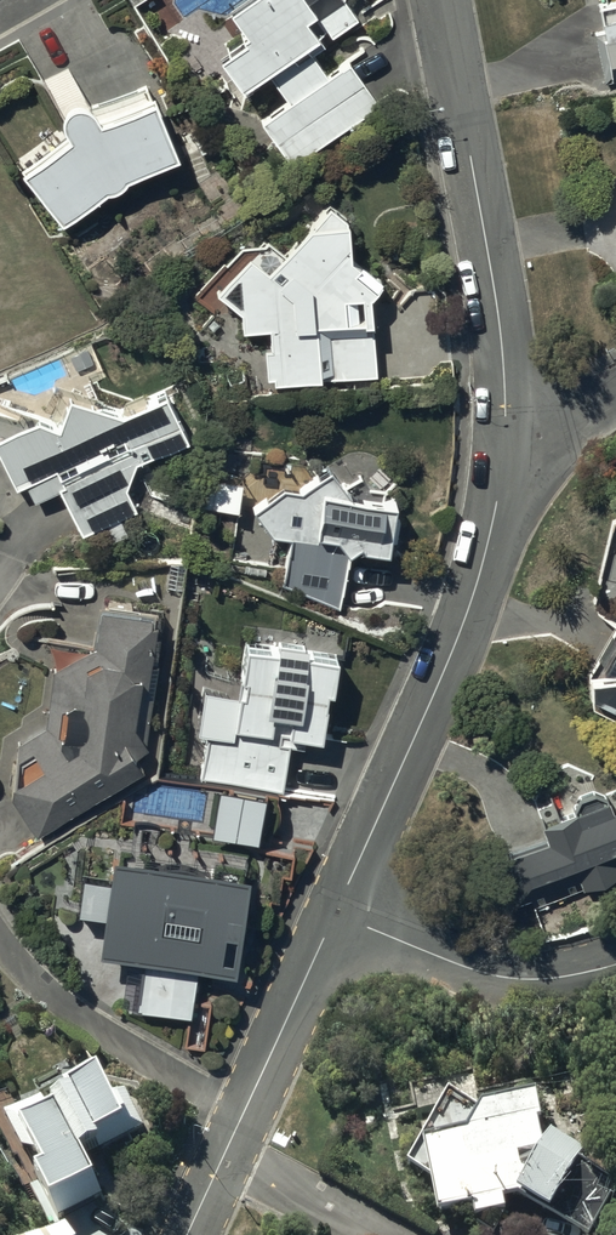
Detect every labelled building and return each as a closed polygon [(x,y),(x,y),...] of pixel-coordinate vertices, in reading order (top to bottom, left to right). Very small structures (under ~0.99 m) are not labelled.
[(219,54),(243,88),(267,70),(290,101),(261,122),(293,166),(380,102),(348,59),(329,73),(314,52),(326,43),(320,34),(327,28),(333,35),(358,16),(346,0),(237,0),(228,6),(247,30),(241,34),(244,37),(219,54)] [(600,3),(606,35),(604,35),(611,77),(615,76),(615,0),(614,0),(600,3)] [(67,133),(23,170),(64,221),(107,186),(108,186),(109,187),(110,187),(111,187),(112,186),(113,186),(114,186),(115,186),(116,186),(116,185),(117,185),(118,185),(119,185),(119,184),(120,184),(121,184),(121,183),(122,183),(122,182),(123,182),(124,181),(125,180),(126,179),(126,178),(127,178),(127,177),(128,176),(128,175),(180,155),(153,88),(99,110),(98,109),(97,107),(96,106),(95,105),(94,104),(92,103),(91,102),(89,101),(88,100),(86,100),(84,100),(82,99),(81,99),(79,100),(77,100),(76,100),(74,101),(72,102),(71,102),(69,104),(68,105),(67,106),(66,107),(65,109),(64,110),(63,112),(62,113),(62,115),(62,117),(62,118),(62,120),(62,122),(62,124),(62,125),(63,127),(64,129),(65,130),(66,132),(67,133)] [(251,253),(216,291),(242,312),(243,330),(270,329),(271,348),(265,348),(267,377),(274,377),(274,384),(377,375),(371,295),(383,281),(352,256),(349,219),(329,201),(283,251),(269,239),(254,256),(251,253)] [(0,438),(0,454),(17,488),(27,483),(35,499),(59,487),(84,537),(107,525),(114,540),(137,528),(130,514),(138,510),(127,489),(137,460),(189,436),(166,388),(124,411),(69,393),(58,424),(40,418),(0,438)] [(283,485),(254,507),(273,533),(291,535),(284,587),(341,609),(351,550),(361,543),(364,548),(391,551),(396,498),(385,497),(386,489),(370,487),(361,476),(346,487),(331,466),(302,487),(283,485)] [(47,724),(18,738),(11,793),(36,834),(46,828),(51,835),(94,808),(90,801),(143,768),(135,754),(147,746),(160,660),(152,659),(160,609),(99,600),(93,646),(52,670),(47,724)] [(237,693),(204,688),(197,731),(208,733),(201,780),(284,791),(289,745),(306,747),(307,737),(322,739),(328,690),(334,691),(339,654),(307,650),(308,644),(279,640),(278,645),(247,641),(242,675),(240,675),(237,693)] [(592,690),(615,703),(615,668),(590,669),(592,690)] [(542,820),(548,838),(505,854),(526,909),(615,875),(615,806),(614,806),(610,794),(595,790),(578,797),(571,809),(542,820)] [(249,873),(114,854),(100,952),(144,958),(137,1007),(188,1014),(184,1045),(204,1048),(210,1004),(192,1001),(197,963),(235,969),(249,873)] [(42,1099),(5,1119),(22,1154),(33,1156),(43,1174),(36,1178),(60,1223),(104,1199),(82,1158),(99,1149),(101,1152),(145,1129),(126,1094),(114,1100),(95,1065),(63,1082),(69,1094),(46,1107),(42,1099)] [(407,1167),(430,1180),(438,1219),(472,1211),(475,1222),(529,1209),(579,1234),(593,1234),(615,1194),(615,1175),(543,1133),(536,1103),(481,1115),(449,1097),(407,1167)] [(46,1234),(71,1234),(66,1225),(46,1234)]
